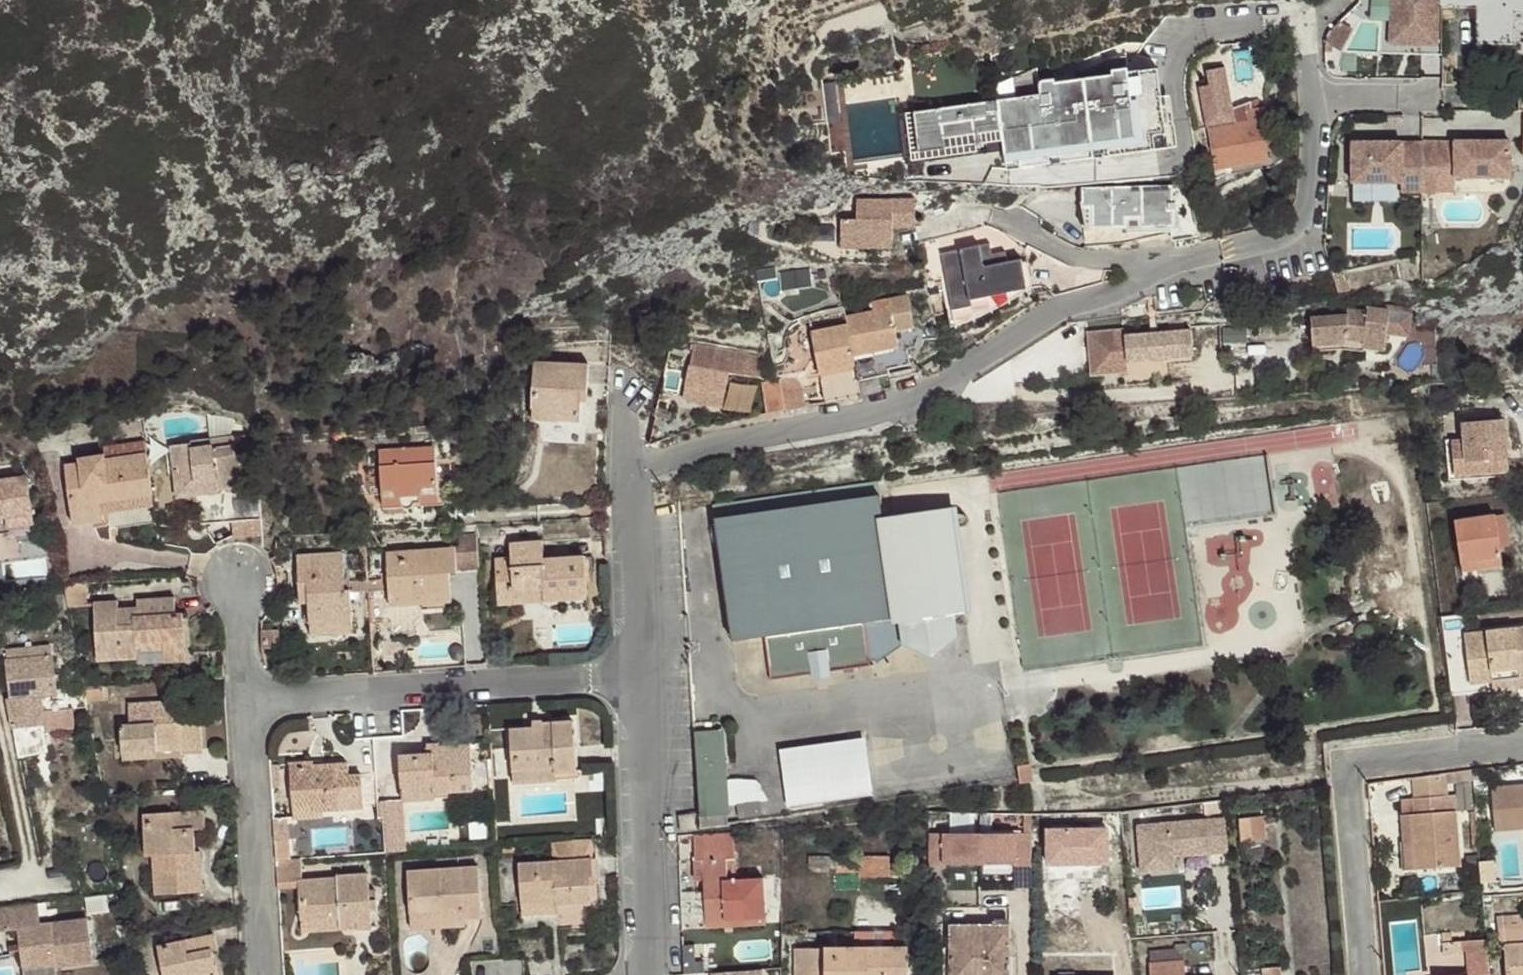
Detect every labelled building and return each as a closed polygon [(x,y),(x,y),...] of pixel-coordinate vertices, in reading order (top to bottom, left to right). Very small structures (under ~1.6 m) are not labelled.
[(1439,0),(1391,0),(1390,43),(1437,44),(1439,0)] [(1441,18),(1454,18),(1454,9),(1478,9),(1478,44),(1515,45),(1515,20),(1510,19),(1510,13),(1522,13),(1522,0),(1441,0),(1441,18)] [(1441,45),(1437,44),(1390,43),(1377,43),(1377,53),(1441,54),(1441,45)] [(1167,134),(1157,70),(1128,74),(1128,69),(1112,71),(1113,76),(1056,84),(1056,81),(1047,82),(1045,82),(1044,82),(1043,83),(1042,85),(1041,86),(1041,87),(1040,91),(1043,106),(1030,108),(1030,113),(1000,117),(998,103),(914,115),(920,155),(1004,143),(1008,172),(1140,153),(1138,139),(1167,134)] [(1269,159),(1264,135),(1271,134),(1267,106),(1264,106),(1264,103),(1260,103),(1259,99),(1244,105),(1247,120),(1228,124),(1226,109),(1204,113),(1215,169),(1269,159)] [(1169,149),(1167,134),(1138,139),(1140,153),(1169,149)] [(1510,176),(1510,140),(1422,141),(1423,192),(1440,191),(1439,168),(1455,168),(1455,176),(1510,176)] [(1423,192),(1422,141),(1352,141),(1353,182),(1402,182),(1403,192),(1423,192)] [(1455,176),(1455,168),(1439,168),(1440,191),(1455,191),(1455,176)] [(1082,190),(1084,230),(1124,228),(1174,225),(1174,221),(1195,220),(1188,184),(1082,190)] [(915,199),(857,200),(857,221),(841,220),(841,248),(893,247),(893,228),(893,222),(915,223),(915,199)] [(1174,225),(1124,228),(1124,234),(1173,232),(1175,241),(1198,236),(1195,220),(1174,221),(1174,225)] [(835,245),(834,226),(814,226),(814,245),(835,245)] [(1027,289),(1025,278),(1022,259),(1008,262),(1006,251),(992,254),(988,255),(985,244),(941,253),(948,286),(953,311),(972,306),(971,300),(1027,289)] [(778,278),(776,268),(755,271),(757,282),(778,278)] [(804,289),(803,270),(782,271),(783,291),(804,289)] [(962,324),(974,320),(980,316),(992,311),(998,308),(1010,301),(1016,298),(1032,287),(1030,277),(1025,278),(1027,289),(971,300),(972,306),(953,311),(948,286),(943,287),(945,299),(951,328),(962,324)] [(1242,300),(1243,290),(1225,288),(1223,298),(1242,300)] [(846,316),(848,325),(854,357),(899,348),(896,332),(915,327),(908,295),(889,299),(890,307),(846,316)] [(1385,352),(1390,310),(1368,308),(1367,312),(1347,309),(1346,316),(1311,318),(1313,352),(1343,350),(1363,351),(1363,350),(1385,352)] [(859,381),(854,357),(848,325),(811,332),(826,403),(843,400),(861,396),(862,396),(859,381)] [(1124,330),(1089,333),(1090,348),(1096,348),(1096,358),(1092,359),(1092,374),(1128,372),(1127,361),(1193,356),(1191,330),(1125,335),(1124,330)] [(756,382),(761,356),(695,344),(691,367),(689,366),(683,400),(691,402),(692,402),(727,409),(732,379),(744,381),(744,379),(756,382)] [(908,348),(906,348),(907,347),(907,346),(899,348),(854,357),(859,381),(890,374),(889,369),(911,365),(908,348)] [(588,365),(534,363),(532,419),(579,421),(580,401),(581,389),(587,389),(588,365)] [(862,396),(893,388),(890,374),(859,381),(862,396)] [(777,380),(783,411),(806,407),(800,376),(777,380)] [(763,383),(769,414),(783,411),(777,380),(763,383)] [(1509,472),(1505,419),(1462,423),(1463,439),(1466,475),(1509,472)] [(247,436),(170,447),(175,486),(217,481),(218,489),(254,485),(247,436)] [(1466,475),(1463,439),(1451,440),(1455,476),(1466,475)] [(106,460),(147,454),(145,442),(104,447),(105,455),(106,460)] [(380,452),(384,507),(403,505),(403,507),(406,508),(409,509),(411,509),(414,507),(416,505),(439,503),(436,448),(380,452)] [(103,501),(152,494),(147,454),(106,460),(105,455),(82,458),(82,463),(66,465),(74,523),(105,519),(104,512),(103,501)] [(0,482),(0,530),(35,525),(29,478),(0,482)] [(217,481),(175,486),(177,499),(218,493),(218,489),(217,481)] [(957,580),(949,529),(939,531),(936,515),(885,523),(884,517),(878,482),(712,505),(732,642),(765,637),(771,681),(811,674),(832,672),(871,666),(871,661),(869,648),(880,646),(881,647),(882,649),(883,650),(885,651),(887,651),(889,651),(891,650),(893,649),(893,647),(894,645),(894,643),(902,642),(903,645),(904,645),(933,657),(958,636),(955,615),(949,609),(949,608),(950,608),(951,607),(953,604),(953,603),(952,600),(951,598),(950,597),(947,596),(947,595),(957,580)] [(103,501),(104,512),(154,506),(152,494),(103,501)] [(973,612),(957,506),(884,517),(885,523),(936,515),(939,531),(949,529),(957,580),(947,595),(947,596),(950,597),(951,598),(952,600),(953,603),(953,604),(951,607),(950,608),(949,608),(949,609),(955,615),(973,612)] [(1497,526),(1495,515),(1454,521),(1460,562),(1476,560),(1477,569),(1502,565),(1497,526)] [(246,544),(261,551),(264,551),(262,518),(233,521),(234,540),(235,542),(246,544)] [(0,530),(0,536),(36,530),(35,525),(0,530)] [(1510,546),(1507,525),(1497,526),(1500,547),(1510,546)] [(545,601),(587,597),(584,558),(544,561),(542,541),(510,544),(512,559),(495,560),(498,592),(544,588),(545,601)] [(387,552),(390,594),(450,590),(450,572),(456,572),(456,570),(479,568),(478,547),(387,552)] [(311,635),(353,632),(350,591),(346,591),(343,554),(297,557),(301,603),(309,603),(311,635)] [(1477,569),(1476,560),(1460,562),(1460,565),(1461,571),(1477,569)] [(86,585),(64,586),(68,605),(87,603),(86,585)] [(544,588),(498,592),(499,604),(545,601),(544,588)] [(450,590),(390,594),(390,606),(451,602),(450,590)] [(95,603),(99,660),(137,658),(137,652),(136,644),(164,642),(164,650),(185,649),(183,614),(176,615),(175,598),(138,600),(138,607),(119,608),(118,601),(95,603)] [(1464,634),(1462,615),(1442,617),(1451,694),(1461,694),(1471,692),(1470,685),(1469,683),(1492,681),(1492,682),(1493,690),(1522,687),(1522,627),(1464,634)] [(45,730),(75,724),(72,709),(44,714),(42,705),(59,702),(47,642),(4,650),(13,698),(9,698),(20,758),(49,752),(45,730)] [(137,652),(164,650),(164,642),(136,644),(137,652)] [(878,663),(904,645),(903,645),(902,642),(894,643),(894,645),(893,647),(893,649),(891,650),(889,651),(887,651),(885,651),(883,650),(882,649),(881,647),(880,646),(869,648),(871,661),(874,661),(878,663)] [(185,649),(164,650),(165,663),(186,662),(185,649)] [(1493,690),(1492,682),(1470,685),(1471,692),(1481,691),(1493,690)] [(104,687),(85,689),(87,700),(105,698),(104,687)] [(201,714),(181,715),(181,701),(129,705),(131,725),(121,725),(123,753),(157,750),(157,745),(181,743),(182,749),(203,748),(201,714)] [(510,730),(513,770),(514,783),(556,781),(556,772),(576,771),(573,721),(543,723),(543,732),(534,732),(534,728),(510,730)] [(534,732),(543,732),(543,723),(542,721),(533,721),(534,728),(534,732)] [(729,812),(723,731),(696,733),(703,828),(729,825),(728,813),(729,812)] [(427,744),(428,754),(440,753),(440,747),(440,743),(427,744)] [(474,790),(471,745),(440,747),(440,753),(428,754),(401,756),(404,801),(435,799),(435,792),(474,790)] [(157,750),(123,753),(123,760),(158,758),(157,750)] [(784,769),(868,757),(867,751),(783,763),(784,769)] [(872,789),(868,757),(784,769),(789,801),(872,789)] [(322,810),(363,807),(360,774),(349,775),(348,764),(323,766),(323,771),(314,772),(313,765),(313,762),(290,764),(294,807),(313,805),(314,810),(322,810)] [(314,772),(323,771),(323,766),(323,764),(313,765),(314,772)] [(1032,782),(1030,764),(1018,766),(1021,783),(1032,782)] [(270,766),(271,784),(280,784),(279,765),(270,766)] [(1473,781),(1472,769),(1445,773),(1446,784),(1473,781)] [(1460,866),(1456,811),(1447,812),(1446,796),(1447,796),(1445,773),(1412,777),(1414,798),(1414,814),(1401,815),(1403,842),(1406,870),(1460,866)] [(1491,787),(1494,832),(1522,829),(1522,785),(1491,787)] [(1414,798),(1400,799),(1401,815),(1414,814),(1414,798)] [(762,815),(760,802),(738,805),(740,818),(762,815)] [(313,805),(294,807),(295,819),(323,817),(322,810),(314,810),(313,805)] [(1179,872),(1177,856),(1229,852),(1226,815),(1162,819),(1161,811),(1128,813),(1133,876),(1179,872)] [(156,895),(203,892),(201,852),(195,852),(194,829),(205,828),(204,812),(145,815),(147,855),(154,855),(156,895)] [(1012,836),(1012,815),(948,812),(948,833),(1012,836)] [(1478,852),(1475,812),(1470,812),(1472,851),(1478,852)] [(699,829),(697,815),(680,817),(682,832),(699,829)] [(1032,846),(1032,815),(1012,815),(1012,836),(1012,842),(1012,846),(1032,846)] [(1265,839),(1262,816),(1239,818),(1240,842),(1263,839),(1265,839)] [(735,865),(733,833),(694,836),(695,861),(702,861),(703,881),(706,921),(766,919),(764,878),(737,880),(732,880),(731,866),(735,865)] [(1012,842),(1012,836),(948,833),(948,840),(1012,842)] [(553,842),(555,861),(592,859),(591,839),(553,842)] [(1264,857),(1263,839),(1240,842),(1239,842),(1242,859),(1264,857)] [(275,841),(276,860),(291,859),(289,840),(275,841)] [(888,876),(889,856),(809,855),(808,869),(834,868),(835,873),(860,873),(860,876),(888,876)] [(276,860),(277,877),(302,875),(301,858),(291,859),(276,860)] [(519,865),(521,904),(557,900),(557,905),(591,902),(589,877),(593,876),(592,859),(555,861),(519,865)] [(703,881),(702,861),(695,861),(695,881),(703,881)] [(408,871),(411,913),(445,911),(445,920),(465,919),(482,918),(479,867),(408,871)] [(277,877),(278,888),(299,887),(299,880),(303,880),(302,875),(277,877)] [(303,880),(299,880),(299,887),(301,920),(339,917),(339,923),(357,922),(358,929),(372,928),(371,911),(370,901),(369,875),(339,876),(339,878),(303,880)] [(1517,893),(1515,879),(1481,883),(1482,889),(1482,896),(1496,895),(1517,893)] [(557,900),(521,904),(523,916),(558,914),(557,905),(557,900)] [(0,908),(0,917),(2,931),(20,928),(24,967),(57,963),(58,968),(92,964),(86,918),(40,924),(38,903),(0,908)] [(445,911),(411,913),(411,929),(465,926),(465,919),(445,920),(445,911)] [(1496,917),(1499,947),(1504,946),(1506,974),(1522,974),(1522,914),(1496,917)] [(339,917),(301,920),(302,933),(358,929),(357,922),(339,923),(339,917)] [(766,924),(766,919),(706,921),(706,927),(766,924)] [(1009,920),(994,920),(995,925),(951,925),(951,947),(951,974),(1010,974),(1009,920)] [(1452,942),(1451,932),(1442,933),(1443,955),(1462,954),(1461,941),(1452,942)] [(215,935),(159,946),(164,974),(217,974),(212,951),(217,950),(215,935)] [(1486,939),(1462,941),(1463,951),(1467,950),(1469,974),(1487,974),(1489,974),(1486,939)] [(951,947),(943,948),(942,974),(951,974),(951,947)] [(908,952),(879,953),(878,948),(795,948),(796,974),(908,974),(908,952)] [(1184,961),(1182,949),(1149,952),(1150,964),(1184,961)] [(1184,961),(1150,964),(1149,963),(1150,974),(1185,974),(1184,961)] [(1280,967),(1261,968),(1262,974),(1281,974),(1280,967)]
